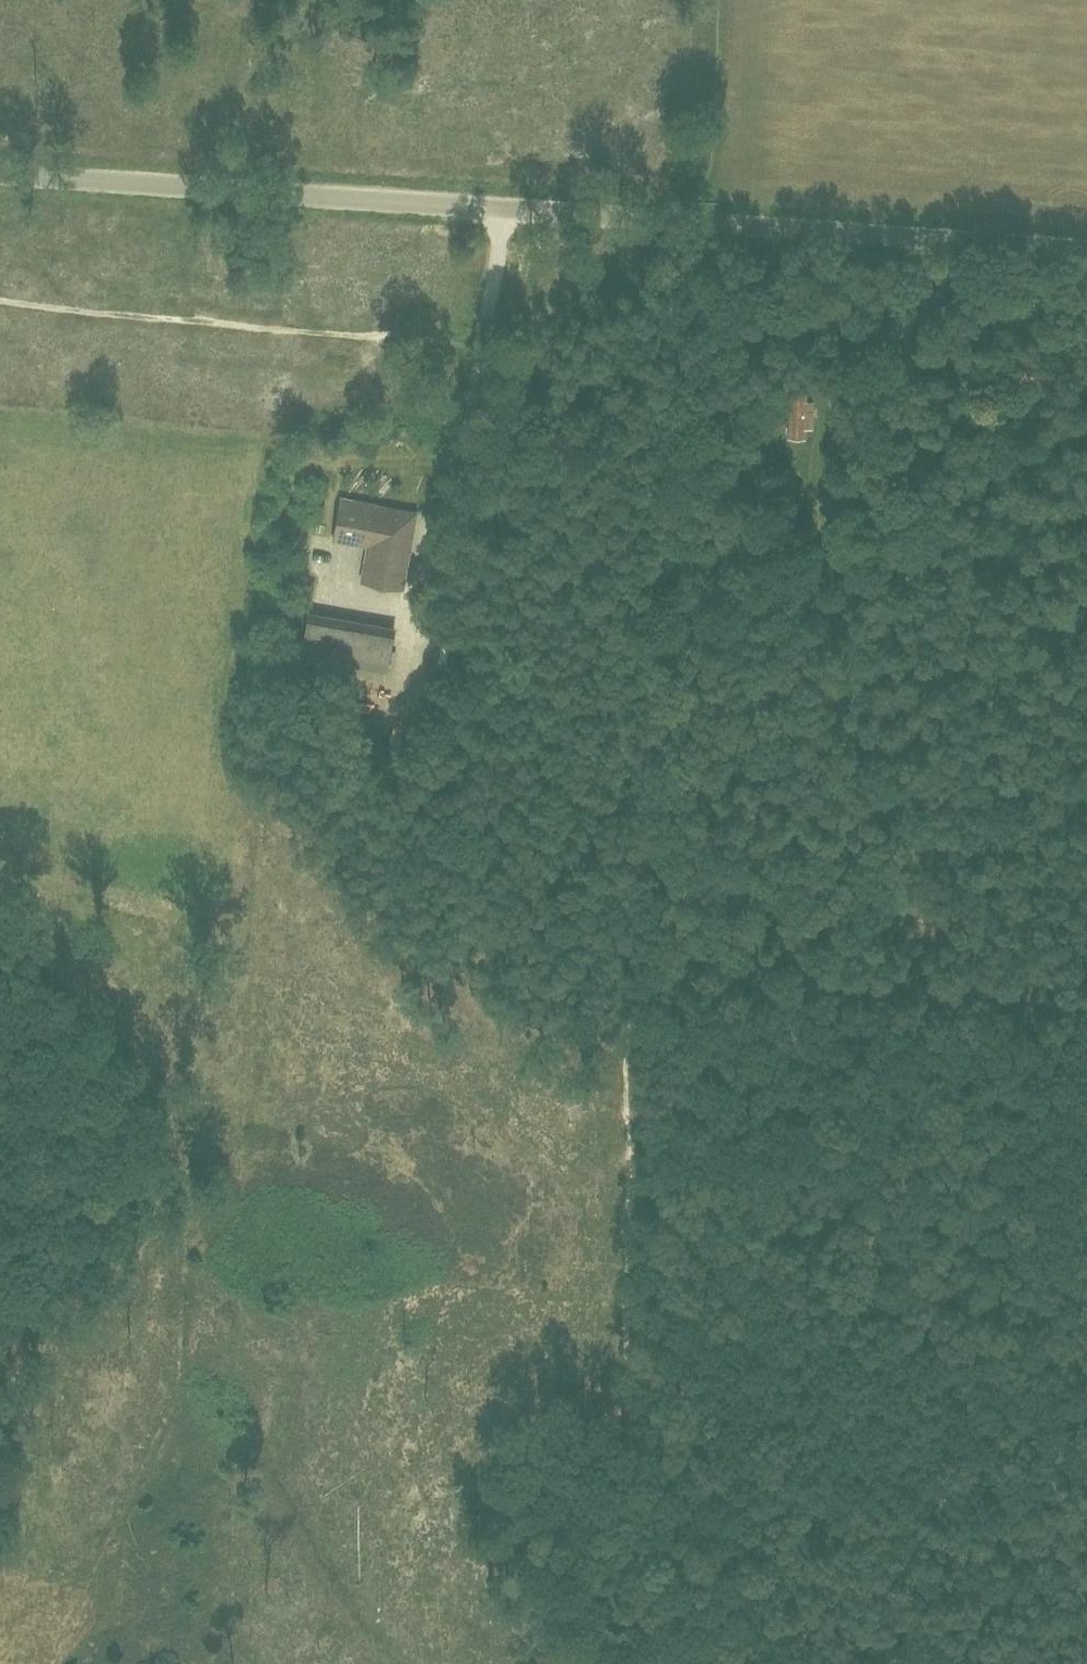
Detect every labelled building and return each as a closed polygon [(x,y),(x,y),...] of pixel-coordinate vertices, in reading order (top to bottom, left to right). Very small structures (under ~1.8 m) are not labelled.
[(810,428),(811,414),(804,414),(805,392),(787,391),(786,401),(790,401),(789,437),(802,437),(803,427),(810,428)] [(341,500),(334,539),(369,545),(363,580),(402,587),(416,513),(341,500)] [(308,618),(303,645),(389,660),(394,634),(308,618)]
